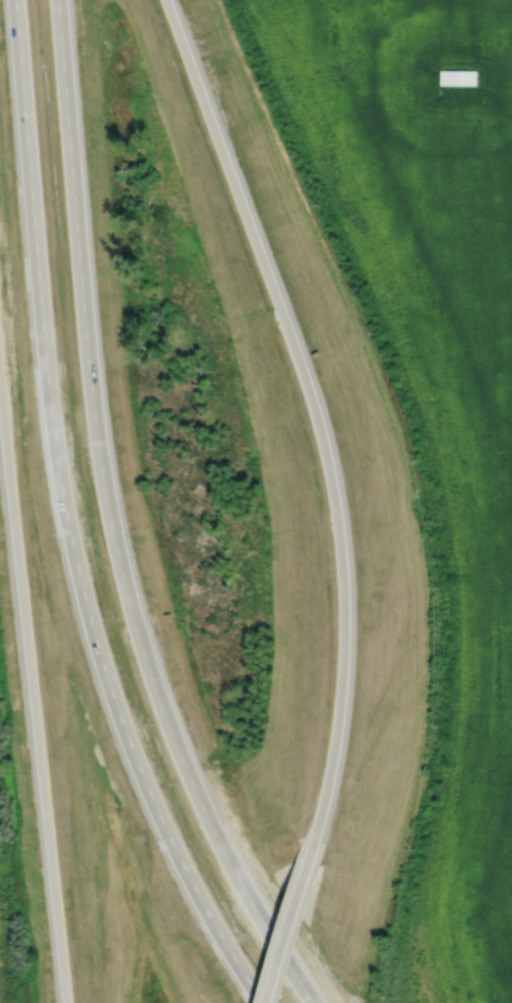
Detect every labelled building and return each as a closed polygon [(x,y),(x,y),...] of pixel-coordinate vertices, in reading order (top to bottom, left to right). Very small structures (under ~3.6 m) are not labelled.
[(441,71),(441,85),(477,86),(477,72),(441,71)]
